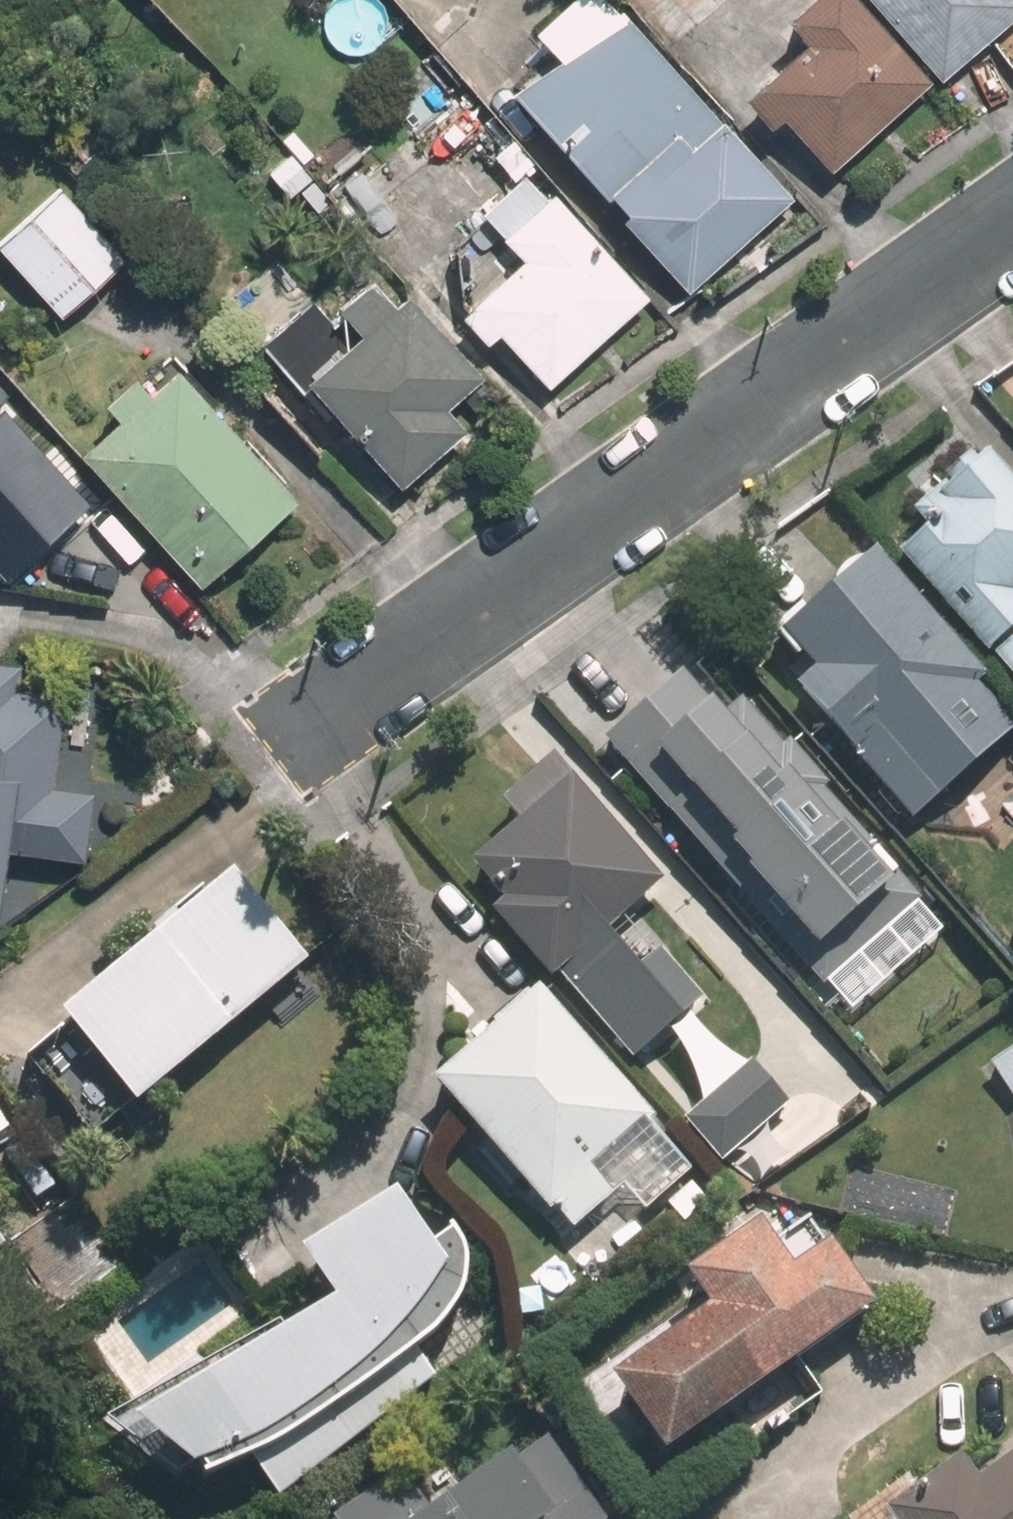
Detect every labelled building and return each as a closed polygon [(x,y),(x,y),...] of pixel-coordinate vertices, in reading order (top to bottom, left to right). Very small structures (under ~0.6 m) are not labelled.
[(830,34),(763,87),(786,116),(798,106),(842,161),(942,82),(876,0),(818,0),(809,7),(830,34)] [(960,69),(1012,25),(1012,0),(902,0),(960,69)] [(702,286),(803,194),(639,17),(539,108),(702,286)] [(488,300),(558,380),(664,290),(572,184),(524,225),(546,250),(488,300)] [(75,186),(8,242),(68,314),(135,258),(75,186)] [(427,285),(324,369),(416,480),(477,430),(457,405),(499,372),(427,285)] [(310,494),(197,361),(100,443),(213,575),(310,494)] [(19,403),(0,418),(0,544),(9,555),(90,487),(19,403)] [(996,444),(922,513),(932,523),(905,547),(1012,663),(1012,462),(996,444)] [(918,811),(1012,731),(1012,709),(881,551),(790,626),(822,664),(806,678),(918,811)] [(72,688),(29,682),(33,649),(0,645),(0,911),(8,912),(17,842),(93,852),(101,787),(60,782),(72,688)] [(607,737),(816,982),(825,974),(855,1010),(954,926),(753,690),(734,707),(695,662),(607,737)] [(475,859),(641,1052),(700,1003),(623,914),(671,873),(581,768),(475,859)] [(151,1092),(316,953),(243,866),(77,1006),(151,1092)] [(548,980),(445,1071),(579,1221),(619,1186),(599,1164),(662,1108),(548,980)] [(1000,1058),(1012,1077),(1012,1050),(1000,1058)] [(695,1114),(728,1154),(795,1097),(762,1057),(695,1114)] [(479,1278),(413,1178),(323,1236),(352,1280),(140,1419),(165,1452),(193,1470),(223,1465),(256,1444),(288,1489),(441,1371),(419,1338),(456,1314),(479,1278)] [(129,1260),(83,1195),(26,1236),(72,1300),(129,1260)] [(682,1441),(890,1293),(846,1231),(809,1257),(775,1210),(702,1262),(726,1294),(626,1365),(649,1397),(650,1397),(682,1441)] [(17,1237),(0,1213),(0,1249),(17,1237)] [(529,1446),(526,1441),(437,1504),(408,1464),(346,1508),(355,1518),(611,1518),(616,1516),(554,1429),(529,1446)] [(899,1500),(913,1518),(1012,1518),(1012,1446),(983,1468),(969,1449),(899,1500)]
